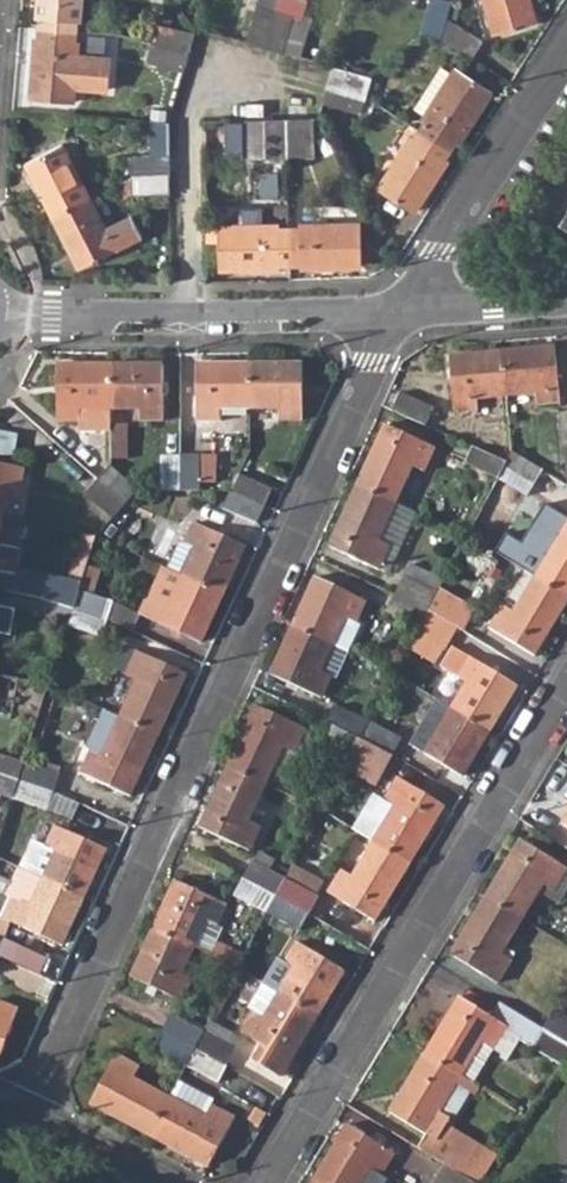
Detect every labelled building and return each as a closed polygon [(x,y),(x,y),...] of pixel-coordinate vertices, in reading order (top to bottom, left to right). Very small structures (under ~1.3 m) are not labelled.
[(74,20),(78,20),(80,0),(37,0),(36,17),(40,17),(39,37),(50,38),(51,25),(63,26),(63,19),(74,20)] [(263,44),(274,9),(277,1),(274,0),(259,0),(257,4),(254,4),(245,39),(263,44)] [(442,37),(447,18),(452,1),(450,0),(430,0),(420,30),(442,37)] [(494,33),(534,21),(528,0),(484,0),(494,33)] [(263,44),(283,50),(293,14),(274,9),(263,44)] [(442,37),(474,57),(483,41),(447,18),(442,37)] [(50,38),(39,37),(35,36),(31,98),(72,101),(73,86),(108,89),(111,52),(76,49),(77,41),(72,41),(74,20),(63,19),(63,26),(51,25),(50,38)] [(152,41),(188,51),(193,31),(158,22),(152,41)] [(148,59),(182,69),(188,51),(152,41),(148,59)] [(327,82),(361,92),(368,74),(332,64),(327,82)] [(415,108),(426,115),(454,72),(442,65),(415,108)] [(446,136),(455,141),(458,143),(491,91),(456,68),(454,72),(426,115),(423,121),(427,123),(415,140),(425,147),(429,141),(438,147),(446,136)] [(322,99),(356,109),(361,92),(327,82),(322,99)] [(288,117),(289,154),(313,154),(313,116),(288,117)] [(245,155),(265,155),(289,154),(288,117),(265,117),(245,118),(245,155)] [(131,156),(132,175),(169,174),(168,121),(151,119),(151,155),(131,156)] [(379,189),(413,212),(447,160),(444,157),(455,141),(446,136),(438,147),(429,141),(425,147),(415,140),(412,138),(379,189)] [(25,161),(52,214),(89,195),(62,142),(25,161)] [(132,175),(132,194),(170,193),(169,174),(132,175)] [(52,214),(79,268),(142,236),(130,214),(117,220),(107,202),(96,207),(89,195),(52,214)] [(290,228),(290,208),(238,209),(238,225),(279,224),(279,228),(290,228)] [(301,263),(301,266),(362,265),(360,223),(300,224),(300,228),(290,228),(279,228),(280,240),(287,240),(287,251),(300,250),(301,263)] [(217,226),(218,268),(280,267),(280,263),(301,263),(300,250),(287,251),(287,240),(280,240),(279,228),(279,224),(238,225),(217,226)] [(535,390),(536,402),(560,400),(556,346),(503,351),(507,393),(535,390)] [(451,356),(455,411),(479,409),(478,396),(507,393),(503,351),(451,356)] [(199,364),(199,419),(222,419),(222,408),(250,407),(250,363),(199,364)] [(278,407),(279,418),(304,418),(303,363),(250,363),(250,407),(278,407)] [(84,420),(83,428),(110,428),(110,407),(111,364),(59,364),(59,420),(84,420)] [(111,364),(110,407),(139,408),(140,419),(164,419),(164,364),(111,364)] [(393,409),(425,424),(433,407),(401,391),(393,409)] [(358,485),(394,502),(411,465),(423,471),(434,447),(385,425),(358,485)] [(466,463),(498,478),(507,462),(473,447),(466,463)] [(498,478),(528,495),(543,470),(513,452),(507,462),(498,478)] [(162,488),(181,488),(181,453),(162,454),(162,488)] [(181,488),(198,489),(198,453),(181,453),(181,488)] [(5,517),(10,489),(22,491),(27,468),(0,463),(0,516),(5,517)] [(98,479),(125,503),(136,488),(109,465),(98,479)] [(232,489),(263,504),(271,486),(239,471),(232,489)] [(87,492),(114,517),(125,503),(98,479),(87,492)] [(330,546),(379,568),(390,544),(377,538),(394,502),(358,485),(330,546)] [(223,507),(255,522),(263,504),(232,489),(223,507)] [(544,534),(555,541),(535,577),(566,597),(566,516),(559,511),(544,534)] [(184,574),(223,592),(245,545),(195,522),(185,543),(196,549),(184,574)] [(555,541),(544,534),(523,570),(535,577),(555,541)] [(11,547),(0,545),(0,570),(18,574),(23,550),(11,547)] [(514,610),(535,577),(523,570),(503,603),(514,610)] [(151,617),(201,639),(223,592),(184,574),(172,600),(161,595),(151,617)] [(395,594),(428,610),(443,581),(432,575),(425,588),(403,577),(395,594)] [(535,654),(566,602),(566,597),(535,577),(514,610),(503,603),(488,626),(535,654)] [(293,626),(331,644),(344,618),(355,623),(365,602),(316,578),(293,626)] [(41,595),(76,608),(81,591),(46,580),(41,595)] [(76,608),(110,619),(115,602),(81,591),(76,608)] [(386,609),(419,626),(428,610),(395,594),(386,609)] [(36,612),(71,625),(76,608),(41,595),(36,612)] [(71,625),(105,635),(110,619),(76,608),(71,625)] [(322,698),(332,676),(319,670),(331,644),(293,626),(271,674),(322,698)] [(344,650),(331,644),(319,670),(332,676),(344,650)] [(518,684),(454,645),(442,665),(468,681),(452,707),(490,729),(518,684)] [(120,716),(159,733),(187,673),(136,649),(125,673),(137,679),(120,716)] [(326,721),(360,738),(369,720),(335,703),(326,721)] [(266,784),(273,768),(282,748),(294,753),(305,729),(257,706),(229,767),(266,784)] [(415,745),(462,775),(490,729),(452,707),(438,731),(427,725),(415,745)] [(81,772),(130,794),(159,733),(120,716),(104,709),(87,745),(92,748),(81,772)] [(360,738),(392,753),(401,736),(369,720),(360,738)] [(317,737),(351,755),(360,738),(326,721),(317,737)] [(351,755),(383,770),(392,753),(360,738),(351,755)] [(298,755),(294,753),(282,748),(273,768),(288,776),(298,755)] [(21,780),(26,763),(0,754),(0,773),(21,780)] [(21,780),(56,791),(61,774),(26,763),(21,780)] [(201,827),(250,850),(262,826),(249,820),(266,784),(229,767),(201,827)] [(14,798),(21,780),(0,773),(0,793),(14,798)] [(373,840),(410,862),(444,805),(397,777),(383,800),(393,806),(373,840)] [(14,798),(51,809),(56,791),(21,780),(14,798)] [(45,878),(84,896),(106,847),(56,824),(46,846),(57,851),(45,878)] [(522,920),(545,884),(555,890),(566,871),(566,866),(522,839),(487,898),(522,920)] [(328,890),(375,918),(410,862),(373,840),(352,873),(342,868),(328,890)] [(243,876),(277,895),(285,878),(252,860),(243,876)] [(306,872),(292,864),(285,878),(277,895),(308,912),(318,895),(299,885),(305,874),(306,872)] [(323,884),(305,874),(299,885),(318,895),(323,884)] [(233,894),(267,913),(277,895),(243,876),(233,894)] [(13,919),(62,943),(84,896),(45,878),(33,904),(22,899),(13,919)] [(154,929),(193,947),(206,920),(217,925),(227,904),(177,881),(154,929)] [(267,913),(299,930),(308,912),(277,895),(267,913)] [(453,953),(499,982),(513,959),(502,953),(522,920),(487,898),(453,953)] [(206,920),(193,947),(210,955),(217,941),(223,928),(217,925),(206,920)] [(132,976),(182,1000),(193,978),(181,972),(193,947),(154,929),(132,976)] [(3,956),(8,940),(0,937),(0,955),(3,956)] [(210,955),(238,968),(245,954),(217,941),(210,955)] [(280,992),(317,1013),(345,969),(296,941),(283,961),(294,967),(280,992)] [(255,1060),(281,1075),(317,1013),(280,992),(265,1015),(254,1009),(242,1030),(264,1044),(255,1060)] [(427,1054),(462,1076),(482,1042),(492,1049),(507,1025),(461,998),(427,1054)] [(18,1010),(0,1003),(0,1058),(18,1010)] [(566,1043),(566,1017),(555,1010),(543,1029),(566,1043)] [(163,1030),(195,1047),(204,1031),(171,1013),(163,1030)] [(562,1065),(566,1057),(566,1043),(543,1029),(527,1018),(515,1037),(562,1065)] [(153,1047),(186,1064),(195,1047),(163,1030),(153,1047)] [(195,1047),(227,1063),(236,1047),(204,1031),(195,1047)] [(186,1064),(218,1081),(227,1063),(195,1047),(186,1064)] [(452,1117),(441,1110),(458,1082),(473,1092),(477,1085),(462,1076),(427,1054),(392,1112),(430,1136),(421,1148),(445,1164),(476,1182),(479,1182),(499,1154),(448,1123),(452,1117)] [(90,1101),(150,1132),(168,1098),(132,1079),(138,1067),(115,1055),(90,1101)] [(456,1120),(473,1092),(458,1082),(441,1110),(452,1117),(456,1120)] [(175,1086),(168,1098),(203,1117),(209,1105),(175,1086)] [(233,1118),(209,1105),(203,1117),(168,1098),(150,1132),(208,1164),(233,1118)] [(317,1182),(360,1182),(370,1167),(381,1174),(395,1153),(349,1124),(314,1181),(317,1182)] [(445,1164),(432,1182),(476,1182),(445,1164)] [(381,1174),(370,1167),(360,1182),(376,1182),(381,1174)]
